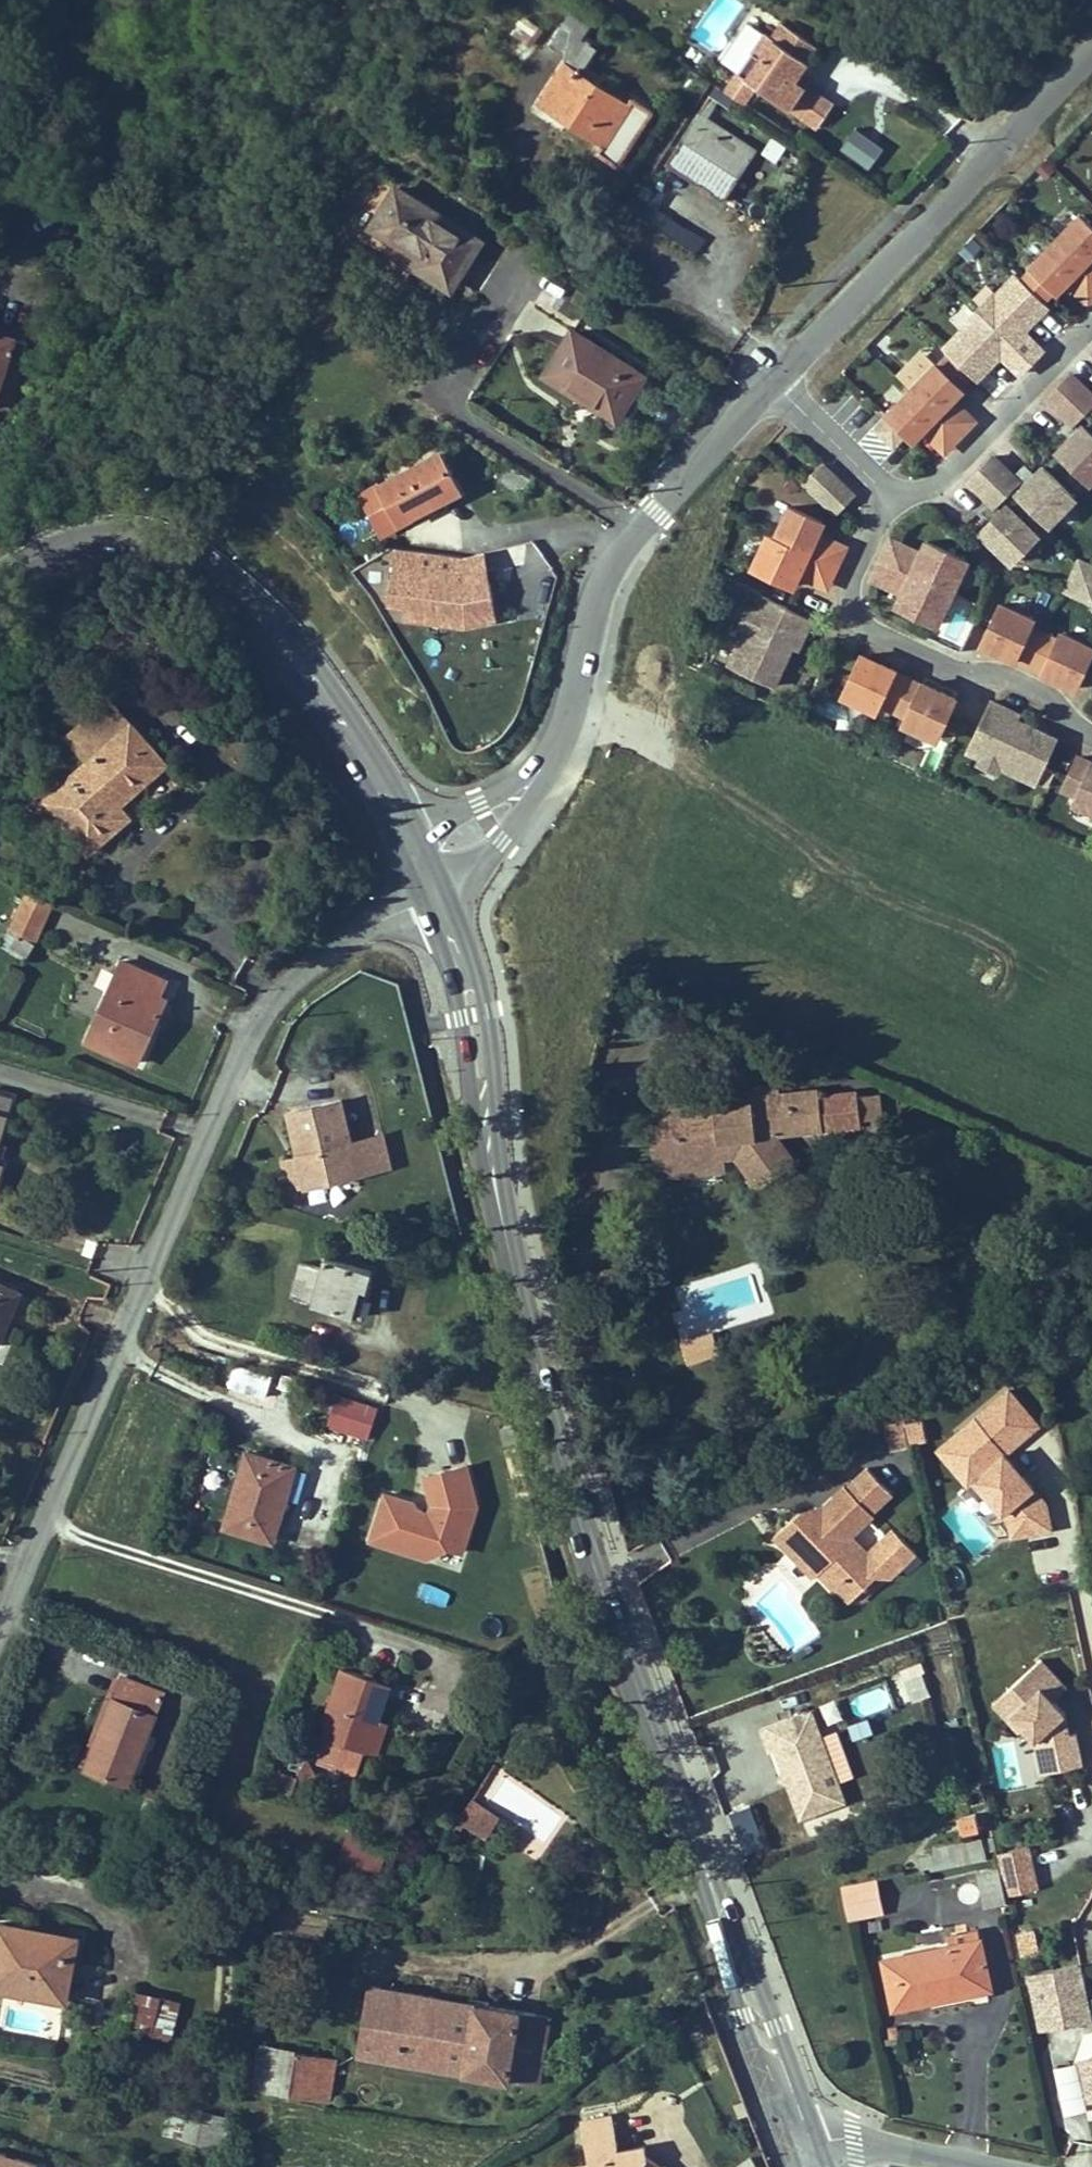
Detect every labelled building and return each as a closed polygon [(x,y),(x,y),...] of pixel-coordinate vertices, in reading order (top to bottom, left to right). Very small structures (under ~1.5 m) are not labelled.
[(590,24),(570,11),(548,44),(568,58),(539,100),(603,143),(598,151),(617,164),(653,112),(632,98),(628,103),(581,72),(597,47),(582,37),(590,24)] [(533,41),(541,24),(522,15),(514,31),(533,41)] [(780,21),(769,38),(783,47),(794,30),(780,21)] [(794,30),(783,47),(769,38),(763,34),(725,91),(744,103),(757,84),(791,108),(806,86),(795,78),(800,71),(816,45),(794,30)] [(806,86),(811,78),(800,71),(795,78),(806,86)] [(833,104),(806,86),(791,108),(817,126),(833,104)] [(699,112),(706,117),(715,104),(707,99),(699,112)] [(723,200),(757,150),(706,117),(699,112),(666,162),(723,200)] [(851,127),(840,153),(872,166),(883,140),(851,127)] [(770,135),(762,153),(779,160),(787,142),(770,135)] [(793,187),(797,174),(784,170),(780,183),(793,187)] [(481,241),(397,187),(372,225),(419,256),(414,265),(450,289),(481,241)] [(1049,234),(1091,275),(1091,253),(1091,252),(1091,226),(1074,208),(1049,234)] [(1049,234),(1025,259),(1056,289),(1066,279),(1070,275),(1091,297),(1091,275),(1049,234)] [(1066,279),(1089,302),(1091,299),(1091,297),(1070,275),(1066,279)] [(985,315),(1032,361),(1043,350),(1020,327),(1024,323),(1034,313),(1010,290),(985,315)] [(782,301),(771,313),(779,321),(791,309),(782,301)] [(985,315),(977,307),(953,333),(984,363),(994,353),(997,349),(1021,372),(1032,361),(985,315)] [(1024,323),(1020,327),(1043,350),(1047,346),(1024,323)] [(573,330),(543,375),(614,420),(643,374),(573,330)] [(9,393),(27,344),(0,334),(0,390),(9,393)] [(997,349),(994,353),(1017,376),(1021,372),(997,349)] [(930,357),(905,382),(913,390),(960,435),(971,424),(947,401),(961,387),(930,357)] [(1086,411),(1091,404),(1091,393),(1072,374),(1061,386),(1086,411)] [(1074,423),(1086,411),(1061,386),(1049,399),(1072,421),(1074,423)] [(0,390),(0,410),(3,411),(9,393),(0,390)] [(912,438),(922,428),(926,424),(949,447),(960,435),(913,390),(889,415),(891,418),(906,432),(912,438)] [(947,401),(971,424),(975,420),(951,397),(947,401)] [(888,422),(902,436),(906,432),(891,418),(888,422)] [(1072,421),(1064,429),(1072,437),(1080,428),(1074,423),(1072,421)] [(888,422),(880,429),(894,444),(902,436),(888,422)] [(922,428),(945,450),(949,447),(926,424),(922,428)] [(1059,450),(1091,481),(1091,479),(1091,432),(1084,424),(1072,437),(1059,450)] [(379,524),(394,517),(398,523),(460,491),(440,453),(363,493),(379,524)] [(993,455),(981,468),(1006,492),(1018,480),(1016,478),(993,455)] [(1024,485),(1018,492),(1049,522),(1074,497),(1043,466),(1032,478),(1024,485)] [(833,467),(813,489),(844,519),(863,499),(833,467)] [(1006,492),(981,468),(969,480),(992,502),(994,504),(1006,492)] [(1018,480),(1024,485),(1032,478),(1024,470),(1016,478),(1018,480)] [(1077,512),(1091,526),(1091,502),(1089,499),(1077,512)] [(985,510),(993,518),(1000,510),(994,504),(992,502),(985,510)] [(777,539),(836,566),(843,552),(814,538),(816,533),(822,520),(792,506),(777,539)] [(993,518),(978,533),(1009,564),(1034,538),(1003,507),(1000,510),(993,518)] [(382,531),(398,523),(394,517),(379,524),(382,531)] [(816,533),(814,538),(843,552),(845,547),(816,533)] [(777,539),(767,534),(752,566),(792,585),(798,572),(800,567),(830,580),(836,566),(777,539)] [(891,539),(888,544),(918,558),(920,553),(891,539)] [(926,540),(920,553),(918,558),(888,544),(882,558),(951,590),(966,558),(926,540)] [(500,615),(486,549),(465,554),(394,545),(387,598),(402,605),(396,619),(467,622),(500,615)] [(951,590),(882,558),(875,573),(905,586),(903,591),(896,604),(936,622),(951,590)] [(1063,592),(1091,606),(1091,566),(1078,559),(1063,592)] [(827,585),(830,580),(800,567),(798,572),(827,585)] [(875,573),(873,578),(903,591),(905,586),(875,573)] [(755,634),(739,669),(783,689),(803,645),(808,635),(814,638),(821,621),(772,599),(766,611),(755,634)] [(1016,658),(1030,664),(1044,634),(1031,627),(1034,620),(1002,605),(983,644),(1016,660),(1016,658)] [(747,630),(755,634),(766,611),(757,607),(747,630)] [(1030,664),(1042,670),(1042,672),(1075,687),(1091,649),(1091,647),(1060,633),(1057,640),(1044,634),(1030,664)] [(814,638),(808,635),(803,645),(809,647),(814,638)] [(881,701),(894,707),(908,677),(895,671),(896,669),(863,654),(845,693),(877,708),(881,701)] [(921,683),(908,677),(894,707),(907,713),(903,721),(936,736),(955,696),(922,681),(921,683)] [(69,733),(92,759),(132,723),(110,699),(69,733)] [(990,701),(967,750),(980,756),(1002,766),(1037,782),(1057,739),(1013,718),(1003,714),(1006,708),(990,701)] [(1003,714),(1013,718),(1016,712),(1006,708),(1003,714)] [(54,792),(65,805),(55,814),(90,853),(132,818),(122,808),(169,765),(132,723),(92,759),(54,792)] [(1002,766),(980,756),(975,764),(998,775),(1002,766)] [(1079,759),(1065,790),(1078,796),(1075,803),(1091,811),(1091,765),(1079,759)] [(55,814),(65,805),(54,792),(44,801),(55,814)] [(16,934),(7,950),(19,957),(25,960),(36,942),(53,904),(24,891),(8,930),(16,934)] [(152,1006),(157,994),(163,979),(121,960),(88,1034),(132,1053),(137,1040),(144,1042),(158,1008),(152,1006)] [(152,1006),(158,1008),(164,997),(157,994),(152,1006)] [(129,1059),(132,1053),(88,1034),(85,1041),(129,1059)] [(132,1053),(138,1055),(144,1042),(137,1040),(132,1053)] [(132,1053),(129,1059),(135,1061),(138,1055),(132,1053)] [(673,1106),(676,1129),(679,1152),(719,1148),(719,1138),(733,1137),(734,1153),(760,1186),(794,1160),(774,1135),(860,1125),(856,1090),(819,1095),(819,1088),(786,1091),(788,1109),(782,1109),(779,1092),(778,1081),(749,1085),(750,1093),(752,1109),(715,1113),(713,1101),(673,1106)] [(782,1109),(788,1109),(786,1091),(779,1092),(782,1109)] [(715,1113),(752,1109),(750,1093),(713,1097),(713,1101),(715,1113)] [(280,1157),(287,1189),(388,1165),(380,1130),(346,1138),(336,1097),(281,1110),(291,1155),(280,1157)] [(662,1167),(680,1165),(679,1152),(676,1129),(658,1131),(662,1167)] [(733,1137),(719,1138),(719,1148),(720,1154),(734,1153),(733,1137)] [(322,1269),(301,1264),(292,1296),(314,1302),(313,1304),(353,1315),(361,1287),(366,1288),(371,1270),(325,1257),(322,1269)] [(18,1292),(0,1284),(0,1335),(18,1292)] [(366,1288),(361,1287),(353,1315),(359,1317),(366,1288)] [(711,1336),(685,1344),(692,1365),(718,1357),(711,1336)] [(265,1396),(271,1375),(234,1364),(228,1386),(265,1396)] [(1011,1384),(932,1444),(967,1489),(975,1482),(1021,1542),(1057,1514),(1007,1450),(1041,1423),(1011,1384)] [(325,1427),(370,1438),(378,1404),(334,1393),(325,1427)] [(888,1447),(925,1443),(923,1416),(885,1420),(888,1447)] [(518,1444),(513,1427),(503,1430),(507,1446),(518,1444)] [(287,1466),(247,1453),(224,1526),(272,1540),(286,1494),(279,1491),(287,1466)] [(465,1458),(422,1473),(428,1507),(383,1487),(368,1539),(434,1562),(466,1546),(481,1499),(465,1458)] [(293,1468),(287,1466),(279,1491),(286,1494),(293,1468)] [(894,1492),(870,1466),(849,1486),(848,1484),(824,1506),(817,1512),(823,1518),(815,1525),(801,1509),(787,1523),(808,1545),(802,1551),(819,1571),(836,1589),(839,1587),(852,1602),(871,1590),(867,1583),(884,1568),(853,1534),(875,1513),(873,1511),(894,1492)] [(824,1506),(801,1509),(815,1525),(823,1518),(817,1512),(824,1506)] [(808,1545),(787,1523),(776,1533),(815,1575),(819,1571),(802,1551),(808,1545)] [(345,1669),(322,1736),(324,1736),(341,1742),(366,1750),(376,1721),(389,1683),(345,1669)] [(1060,1669),(995,1681),(1005,1732),(1031,1727),(1039,1771),(1078,1764),(1060,1669)] [(902,1678),(910,1701),(929,1694),(922,1671),(902,1678)] [(126,1784),(163,1693),(124,1677),(87,1767),(126,1784)] [(795,1779),(792,1787),(806,1822),(850,1804),(814,1714),(764,1734),(773,1757),(779,1754),(787,1776),(795,1779)] [(376,1721),(366,1750),(375,1754),(385,1724),(376,1721)] [(341,1742),(324,1736),(322,1744),(338,1750),(341,1742)] [(795,1779),(787,1776),(784,1784),(792,1787),(795,1779)] [(474,1799),(461,1822),(486,1838),(501,1816),(474,1799)] [(753,1804),(729,1809),(739,1853),(763,1848),(753,1804)] [(976,1814),(959,1818),(963,1834),(980,1829),(976,1814)] [(347,1827),(338,1860),(379,1872),(389,1839),(347,1827)] [(985,1858),(983,1852),(995,1850),(992,1836),(979,1838),(980,1841),(950,1847),(951,1851),(919,1858),(921,1869),(931,1867),(931,1869),(985,1858)] [(1029,1844),(997,1852),(1007,1894),(1039,1886),(1029,1844)] [(1006,1902),(999,1871),(978,1875),(984,1907),(1006,1902)] [(850,1920),(881,1913),(876,1880),(843,1886),(850,1920)] [(77,1938),(0,1924),(0,1988),(65,2000),(77,1938)] [(884,1959),(893,2008),(990,1988),(978,1930),(946,1937),(948,1946),(884,1959)] [(1040,1952),(1036,1937),(1026,1939),(1029,1954),(1040,1952)] [(1053,1970),(1030,1974),(1041,2027),(1063,2022),(1053,1970)] [(538,2085),(550,2017),(369,1986),(357,2053),(538,2085)] [(161,1996),(134,1991),(126,2027),(152,2032),(161,1996)] [(185,2002),(161,1996),(152,2032),(177,2038),(185,2002)] [(321,2056),(261,2047),(254,2090),(314,2099),(321,2056)] [(334,2058),(321,2056),(314,2099),(327,2100),(334,2058)] [(1077,2061),(1086,2100),(1091,2099),(1091,2058),(1077,2061)] [(648,2159),(645,2144),(618,2150),(611,2114),(581,2120),(590,2164),(579,2166),(659,2166),(648,2159)] [(168,2115),(163,2133),(221,2146),(227,2124),(212,2122),(211,2124),(168,2115)] [(0,2143),(0,2166),(69,2166),(0,2143)] [(751,2157),(732,2166),(757,2166),(751,2157)]
